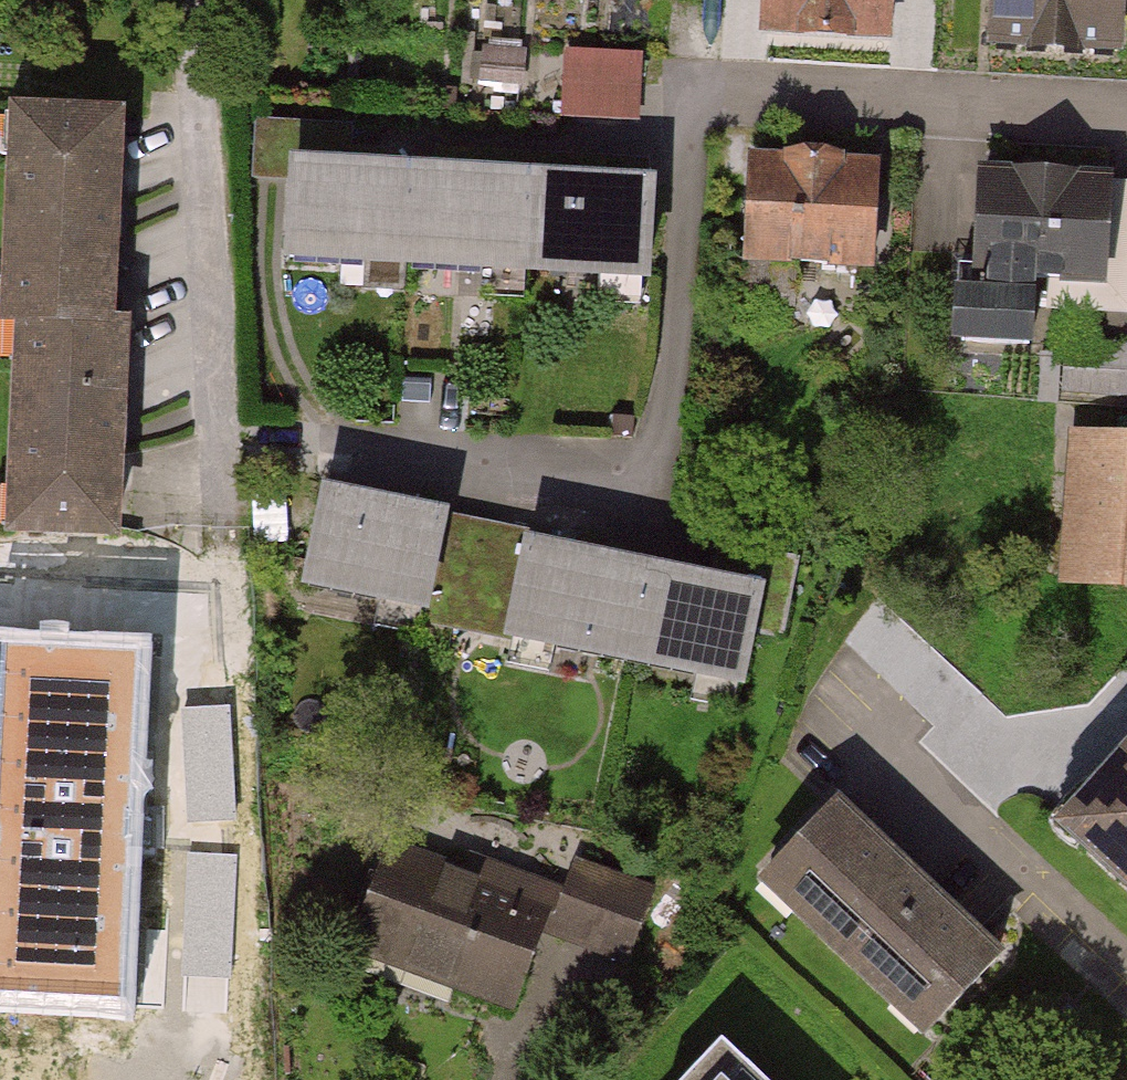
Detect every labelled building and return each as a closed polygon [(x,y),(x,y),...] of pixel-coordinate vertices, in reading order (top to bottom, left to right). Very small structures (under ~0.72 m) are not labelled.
[(754,27),(890,32),(890,0),(756,0),(754,27)] [(1121,0),(988,0),(986,46),(1119,52),(1121,0)] [(642,48),(567,43),(561,119),(637,122),(642,48)] [(525,47),(485,44),(482,74),(523,77),(525,47)] [(116,117),(15,111),(4,320),(105,325),(116,117)] [(650,264),(657,160),(352,144),(353,119),(256,114),(254,172),(288,175),(285,245),(365,248),(364,289),(404,289),(406,253),(483,257),(482,292),(524,292),(526,259),(599,263),(596,295),(641,297),(643,264),(650,264)] [(874,166),(754,159),(748,258),(868,265),(874,166)] [(1107,179),(983,172),(978,267),(961,266),(959,291),(965,292),(962,339),(1029,343),(1033,276),(1102,280),(1107,179)] [(123,327),(22,321),(12,530),(113,536),(123,327)] [(1068,343),(1065,392),(1119,395),(1120,372),(1126,372),(1126,346),(1068,343)] [(1092,439),(1083,578),(1126,581),(1126,442),(1092,439)] [(448,495),(322,470),(302,571),(430,601),(447,506),(448,495)] [(505,622),(524,521),(447,506),(430,601),(426,620),(502,634),(505,622)] [(765,570),(524,521),(505,622),(743,675),(765,570)] [(0,632),(0,1001),(129,1007),(146,638),(0,632)] [(1027,826),(1126,920),(1126,747),(1115,736),(1027,826)] [(178,768),(179,835),(257,835),(256,767),(178,768)] [(825,806),(745,890),(912,1046),(991,962),(825,806)] [(475,881),(384,844),(341,950),(506,1016),(545,922),(564,873),(490,844),(475,881)] [(575,846),(564,873),(545,922),(639,959),(669,883),(575,846)] [(747,1062),(730,1079),(765,1079),(747,1062)]
